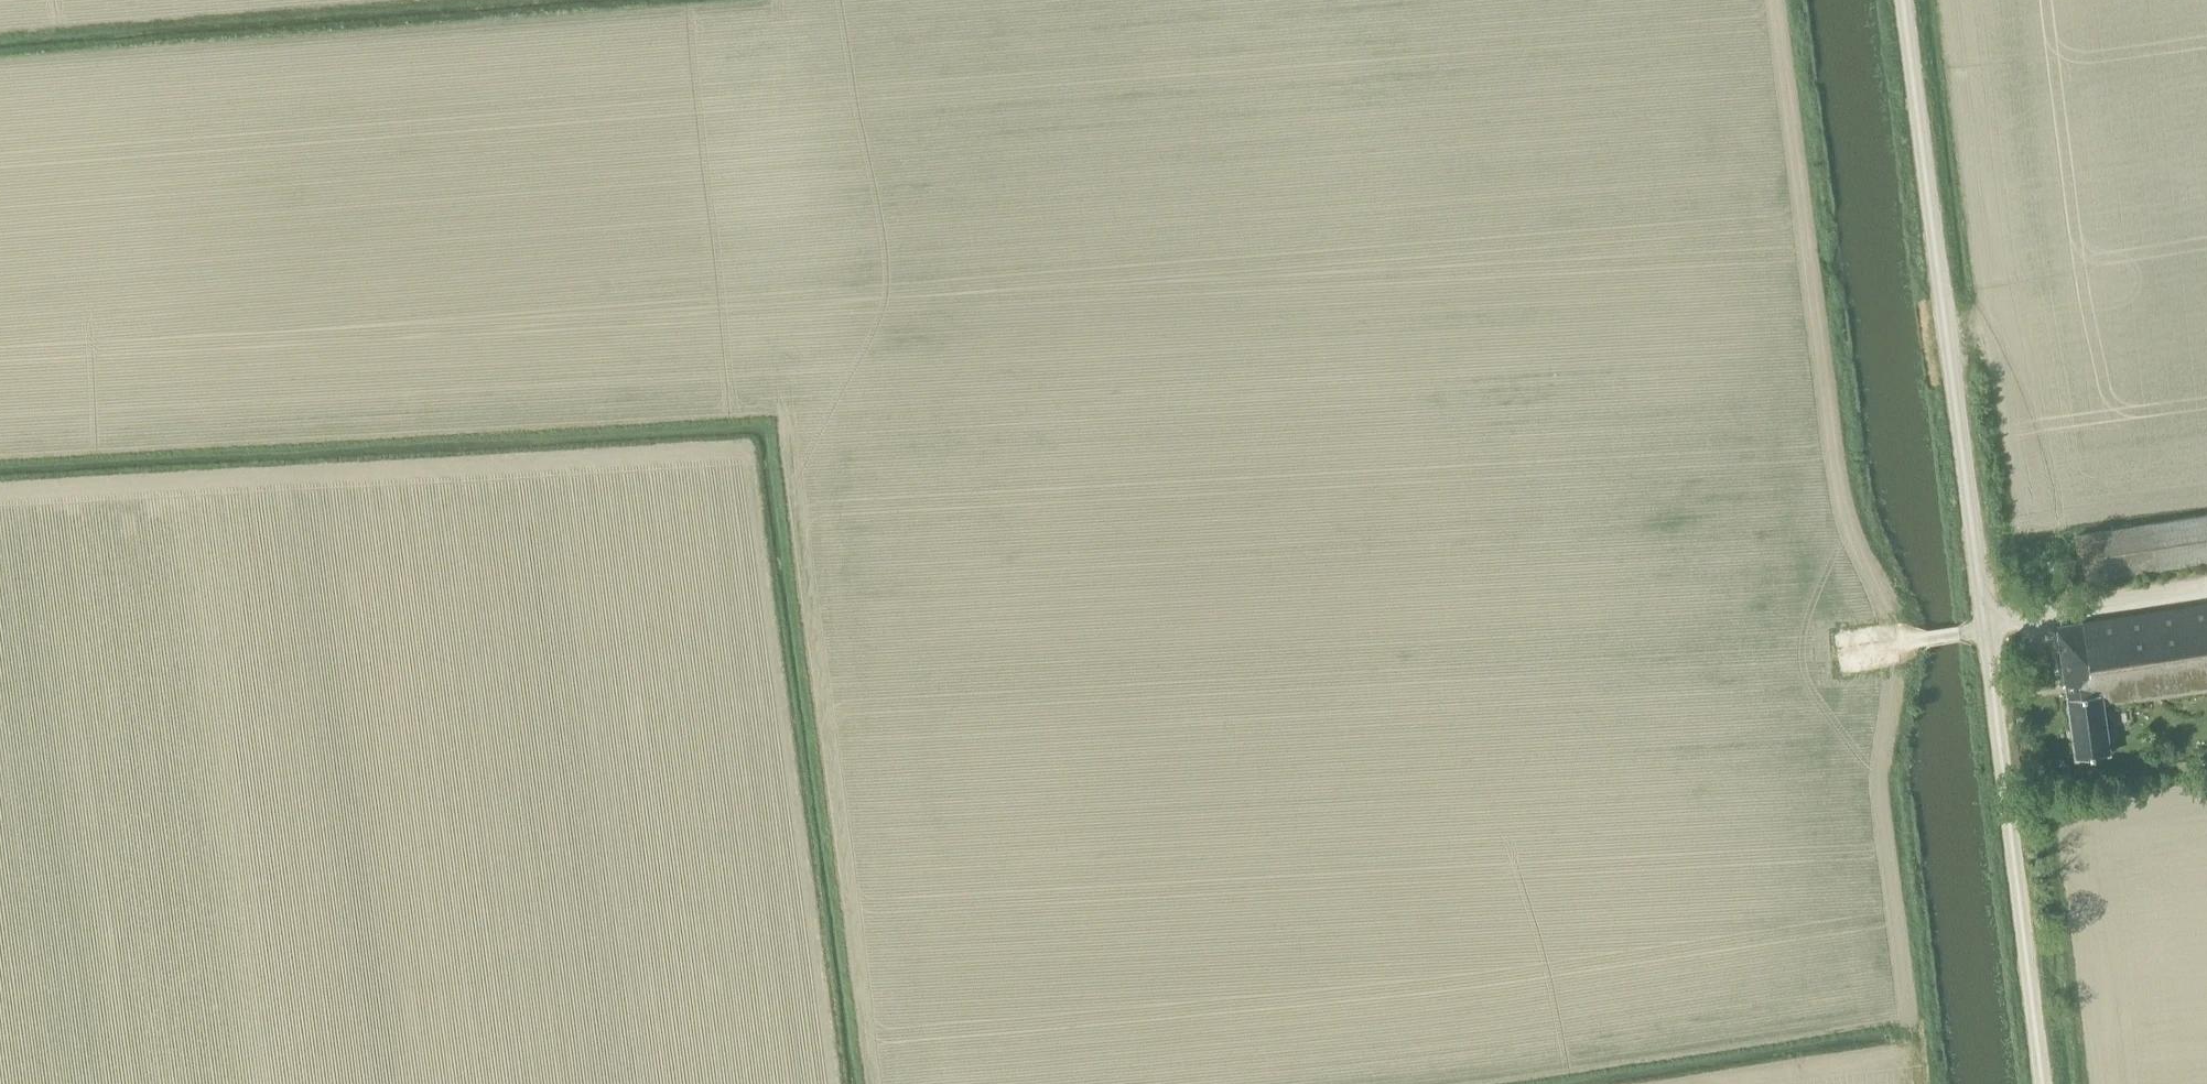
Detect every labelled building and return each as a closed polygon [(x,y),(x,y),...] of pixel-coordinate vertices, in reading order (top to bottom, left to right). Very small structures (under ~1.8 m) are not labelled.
[(2206,560),(2206,515),(2075,535),(2082,580),(2156,568),(2206,560)] [(2206,691),(2206,604),(2057,627),(2064,684),(2066,684),(2068,701),(2066,705),(2067,711),(2070,714),(2076,758),(2108,754),(2102,706),(2206,691)]
